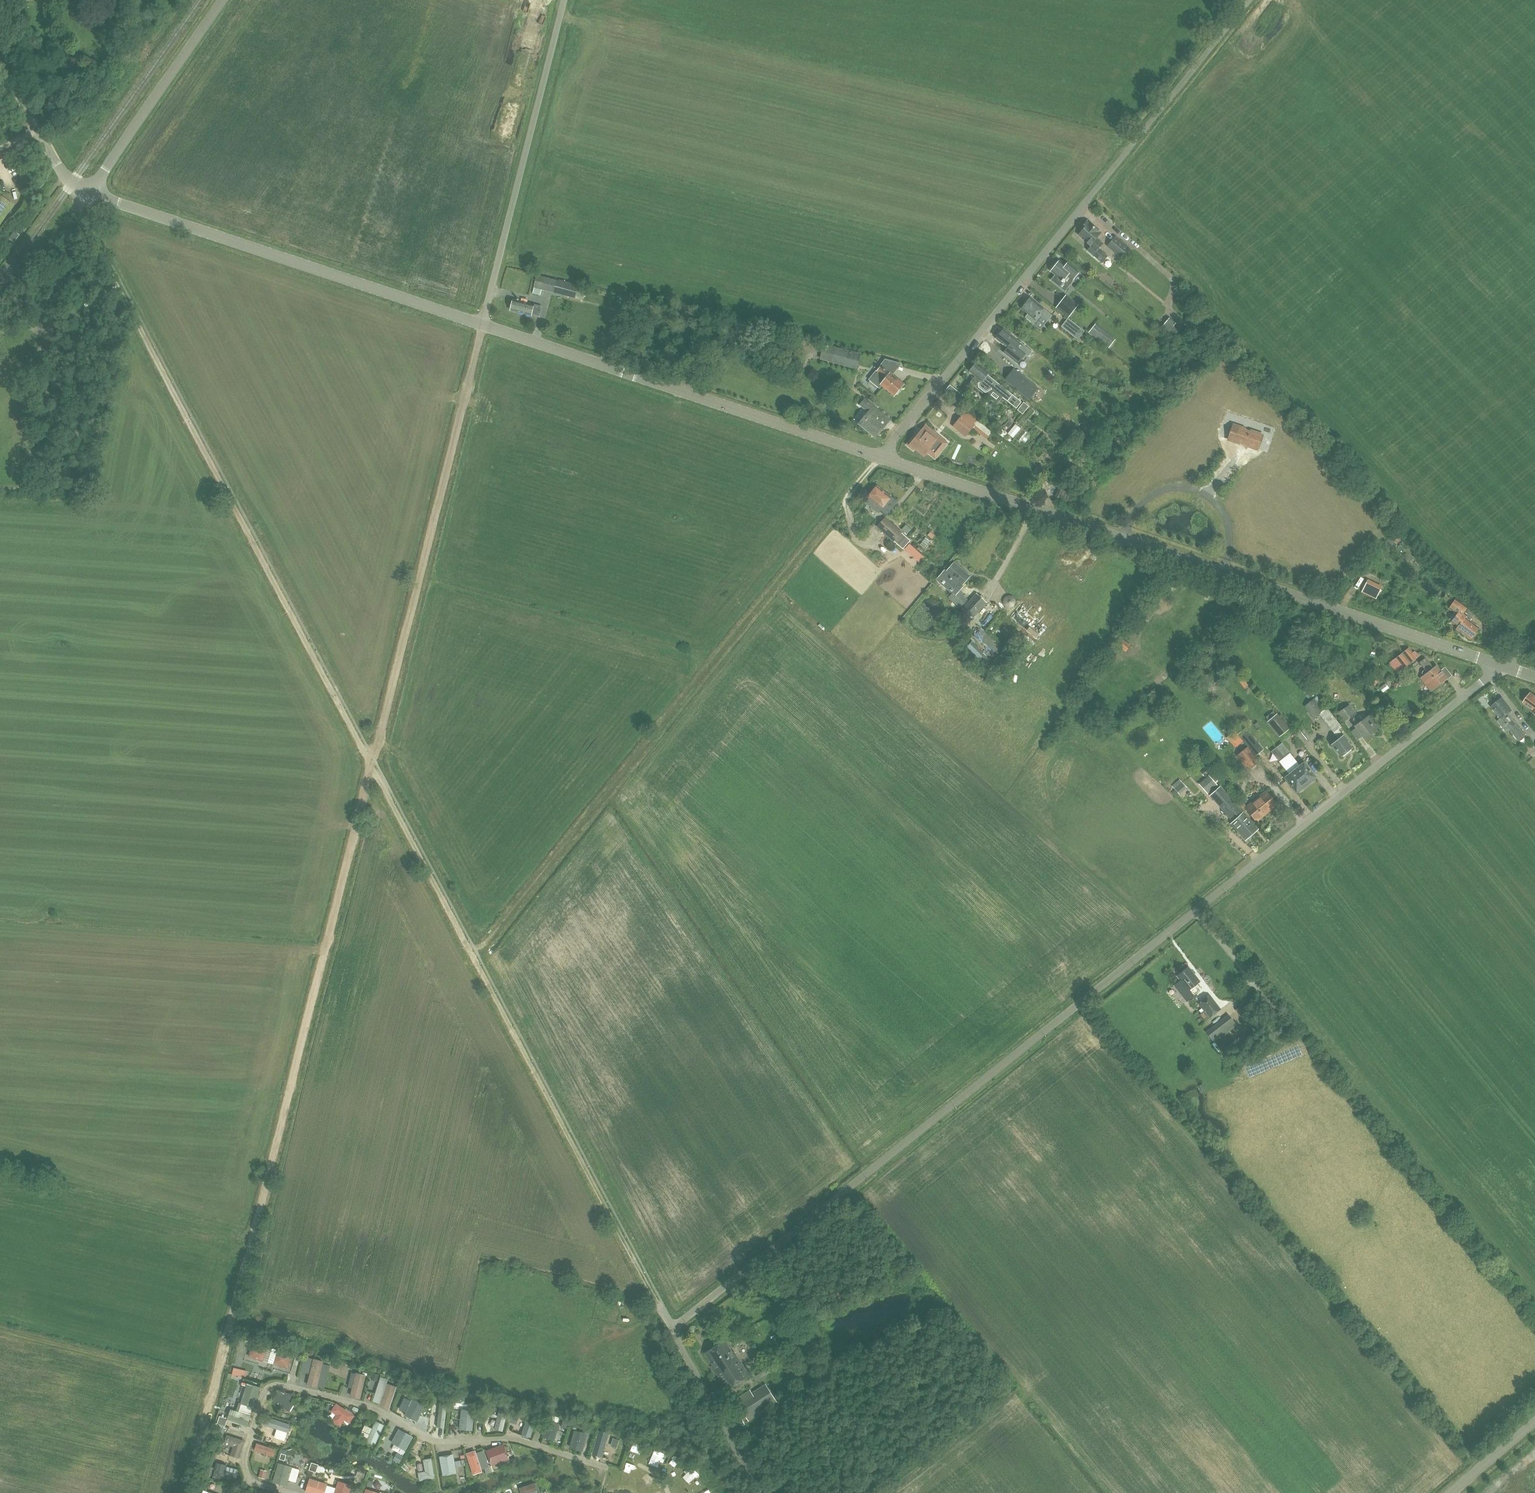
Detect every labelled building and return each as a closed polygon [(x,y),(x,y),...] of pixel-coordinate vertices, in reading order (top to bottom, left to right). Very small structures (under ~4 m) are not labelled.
[(109,22),(113,37),(120,35),(116,23),(115,20),(109,22)] [(12,206),(0,198),(0,223),(12,206)] [(1084,240),(1090,246),(1091,245),(1092,246),(1088,251),(1102,262),(1107,255),(1099,248),(1103,243),(1097,238),(1101,233),(1087,221),(1081,229),(1083,230),(1079,235),(1085,240),(1084,240)] [(14,232),(9,239),(12,241),(18,234),(17,234),(14,232)] [(1129,248),(1116,237),(1109,246),(1122,257),(1129,248)] [(1053,265),(1050,269),(1052,270),(1051,271),(1056,274),(1056,275),(1053,279),(1060,285),(1063,281),(1068,275),(1073,280),(1074,279),(1077,275),(1080,272),(1069,263),(1067,264),(1061,259),(1059,262),(1055,266),(1053,265)] [(542,289),(575,298),(579,285),(559,280),(558,281),(538,276),(533,293),(540,295),(542,289)] [(1065,295),(1056,306),(1067,315),(1076,304),(1065,295)] [(1030,299),(1023,307),(1022,309),(1029,314),(1026,317),(1034,323),(1041,315),(1048,320),(1052,315),(1037,303),(1037,304),(1030,299)] [(535,305),(515,300),(512,310),(533,316),(533,315),(541,317),(543,307),(535,305)] [(617,307),(613,326),(625,328),(628,309),(617,307)] [(682,310),(680,321),(693,323),(694,312),(682,310)] [(1078,338),(1084,330),(1068,319),(1062,327),(1078,338)] [(1173,326),(1167,334),(1175,340),(1182,333),(1174,327),(1173,326)] [(1000,332),(997,337),(998,338),(997,339),(1000,341),(1008,347),(1004,353),(1018,363),(1025,354),(1028,356),(1032,351),(1020,342),(1019,342),(1018,341),(1004,330),(1002,334),(1000,332)] [(1207,336),(1199,345),(1207,351),(1214,342),(1207,336)] [(737,344),(734,353),(741,355),(744,346),(737,344)] [(824,346),(821,361),(858,370),(861,354),(824,346)] [(1198,346),(1193,352),(1201,358),(1206,352),(1198,346)] [(1007,401),(1013,395),(988,373),(977,363),(970,371),(982,381),(980,382),(980,386),(985,390),(994,389),(1007,401)] [(895,395),(896,394),(898,395),(901,391),(900,389),(904,384),(890,373),(890,374),(881,367),(870,381),(880,389),(883,385),(895,395)] [(1023,378),(1016,387),(1030,398),(1037,389),(1023,378)] [(1020,408),(1026,412),(1033,403),(1026,398),(1020,408)] [(876,437),(889,421),(872,408),(873,406),(864,399),(860,405),(869,412),(859,424),(876,437)] [(965,411),(954,425),(967,435),(973,428),(978,421),(965,411)] [(1013,415),(1007,411),(998,423),(1004,427),(1005,425),(1009,428),(1013,423),(1009,420),(1013,415)] [(1018,421),(1011,430),(1016,435),(1024,426),(1018,421)] [(999,426),(995,430),(1003,437),(1007,433),(999,426)] [(1261,435),(1250,431),(1234,426),(1229,439),(1257,448),(1261,435)] [(915,435),(907,445),(914,451),(916,448),(925,455),(927,453),(929,450),(931,452),(939,442),(931,436),(934,433),(928,428),(922,434),(920,433),(917,437),(915,435)] [(1075,442),(1071,439),(1066,447),(1069,449),(1075,442)] [(887,514),(892,507),(893,508),(898,502),(886,492),(885,493),(878,486),(869,497),(870,497),(865,503),(878,513),(881,510),(887,514)] [(921,503),(929,511),(936,503),(928,496),(921,503)] [(911,540),(903,533),(886,518),(878,526),(894,541),(903,549),(911,540)] [(908,521),(905,528),(911,531),(915,525),(908,521)] [(921,539),(926,532),(921,529),(916,536),(921,539)] [(931,541),(926,537),(920,545),(925,548),(931,541)] [(910,543),(905,548),(919,562),(925,557),(910,543)] [(875,555),(884,563),(888,557),(879,549),(875,555)] [(956,591),(962,585),(970,577),(954,563),(947,571),(945,570),(938,579),(953,592),(948,598),(960,609),(967,601),(956,591)] [(1368,579),(1363,589),(1379,596),(1384,585),(1368,579)] [(1449,590),(1443,598),(1449,602),(1455,594),(1449,590)] [(977,595),(964,608),(973,616),(986,603),(977,595)] [(1470,639),(1479,628),(1470,621),(1472,618),(1464,612),(1467,607),(1456,599),(1450,608),(1457,614),(1451,622),(1458,627),(1456,629),(1470,639)] [(1010,621),(1035,643),(1046,631),(1021,609),(1010,621)] [(1260,622),(1266,617),(1259,611),(1253,615),(1260,622)] [(986,619),(991,627),(1000,621),(995,613),(986,619)] [(981,625),(974,635),(989,646),(996,636),(981,625)] [(1343,633),(1338,628),(1334,632),(1338,637),(1343,633)] [(1117,643),(1125,649),(1128,644),(1120,638),(1117,643)] [(1012,648),(1009,646),(1002,659),(998,656),(992,664),(999,670),(1006,662),(1012,648)] [(1402,654),(1396,658),(1404,668),(1416,658),(1412,653),(1409,649),(1408,648),(1403,653),(1402,654)] [(1292,651),(1288,655),(1293,660),(1297,656),(1292,651)] [(1425,658),(1419,663),(1425,670),(1423,671),(1422,674),(1424,676),(1421,678),(1431,690),(1446,678),(1440,670),(1437,666),(1433,669),(1425,658)] [(1212,666),(1217,673),(1223,668),(1217,662),(1212,666)] [(1380,687),(1383,692),(1389,688),(1386,683),(1380,687)] [(1308,698),(1309,698),(1315,693),(1308,684),(1301,689),(1308,698)] [(1530,694),(1529,694),(1527,696),(1527,698),(1524,703),(1534,711),(1534,695),(1531,693),(1530,694)] [(1315,718),(1320,714),(1334,732),(1339,739),(1332,744),(1341,756),(1352,748),(1347,742),(1349,741),(1344,735),(1343,735),(1338,729),(1342,726),(1327,708),(1324,710),(1314,698),(1305,706),(1315,718)] [(1520,741),(1526,736),(1508,714),(1512,711),(1503,699),(1498,703),(1497,701),(1493,704),(1494,706),(1493,707),(1502,718),(1499,721),(1507,731),(1510,729),(1520,741)] [(1364,738),(1380,727),(1371,715),(1362,721),(1359,716),(1358,716),(1350,705),(1338,713),(1344,722),(1351,717),(1357,725),(1356,726),(1364,738)] [(1269,721),(1280,736),(1290,729),(1278,713),(1269,721)] [(1294,733),(1302,744),(1311,735),(1303,726),(1294,733)] [(1244,741),(1255,756),(1263,749),(1252,735),(1251,736),(1246,729),(1240,733),(1246,740),(1244,741)] [(1244,741),(1248,747),(1237,756),(1249,770),(1260,761),(1255,756),(1244,741)] [(1291,753),(1286,757),(1306,785),(1316,778),(1305,763),(1301,766),(1291,753)] [(1296,792),(1306,785),(1286,757),(1280,761),(1289,774),(1285,777),(1296,792)] [(1218,785),(1216,783),(1220,780),(1213,773),(1210,776),(1209,775),(1199,784),(1208,793),(1218,785)] [(1232,824),(1245,839),(1258,829),(1244,813),(1222,787),(1212,796),(1234,822),(1232,824)] [(1255,822),(1258,819),(1276,805),(1265,791),(1247,805),(1243,800),(1238,804),(1244,811),(1245,810),(1255,822)] [(1182,980),(1174,986),(1181,995),(1186,1002),(1188,1000),(1194,996),(1193,995),(1199,990),(1195,985),(1200,981),(1189,967),(1178,975),(1182,980)] [(1222,1009),(1211,994),(1199,1004),(1202,1008),(1199,1011),(1206,1021),(1222,1009)] [(1247,1012),(1241,1006),(1236,1010),(1241,1016),(1247,1012)] [(1218,1053),(1222,1051),(1237,1040),(1230,1031),(1235,1027),(1238,1025),(1229,1014),(1207,1032),(1215,1042),(1212,1044),(1218,1053)] [(749,1375),(735,1351),(733,1352),(725,1340),(706,1352),(714,1366),(712,1366),(726,1389),(749,1375)] [(263,1361),(263,1360),(265,1360),(269,1347),(253,1342),(249,1356),(260,1359),(260,1360),(263,1361)] [(288,1368),(288,1367),(289,1368),(293,1354),(278,1350),(274,1363),(284,1366),(284,1367),(288,1368)] [(318,1387),(324,1360),(314,1358),(308,1384),(318,1387)] [(329,1384),(332,1361),(326,1360),(323,1383),(329,1384)] [(232,1376),(239,1377),(241,1369),(234,1368),(232,1376)] [(756,1382),(768,1374),(765,1370),(756,1375),(754,1371),(751,1373),(756,1382)] [(361,1398),(367,1373),(357,1371),(351,1395),(361,1398)] [(254,1407),(261,1386),(248,1382),(241,1403),(254,1407)] [(390,1407),(397,1385),(388,1382),(380,1404),(390,1407)] [(749,1420),(752,1419),(778,1402),(766,1384),(752,1393),(750,1390),(736,1399),(749,1420)] [(289,1400),(294,1393),(280,1390),(278,1394),(276,1393),(272,1401),(290,1411),(294,1403),(289,1400)] [(418,1421),(426,1404),(412,1398),(409,1405),(405,1415),(418,1421)] [(350,1423),(356,1414),(352,1412),(353,1411),(347,1407),(346,1408),(337,1402),(331,1411),(336,1414),(332,1420),(341,1425),(345,1419),(350,1423)] [(445,1428),(448,1403),(440,1402),(437,1427),(445,1428)] [(503,1431),(510,1406),(501,1403),(495,1428),(503,1431)] [(251,1415),(231,1408),(227,1420),(248,1427),(251,1415)] [(473,1430),(475,1410),(462,1409),(460,1429),(473,1430)] [(530,1436),(538,1414),(528,1411),(521,1433),(530,1436)] [(369,1421),(372,1415),(365,1412),(362,1418),(369,1421)] [(219,1416),(216,1424),(224,1427),(227,1419),(219,1416)] [(288,1432),(291,1424),(267,1416),(264,1424),(288,1432)] [(554,1440),(560,1423),(547,1419),(542,1436),(554,1440)] [(376,1444),(385,1424),(375,1420),(366,1440),(376,1444)] [(564,1420),(562,1427),(569,1429),(571,1423),(564,1420)] [(223,1436),(226,1428),(220,1426),(217,1434),(223,1436)] [(582,1450),(587,1433),(574,1429),(569,1447),(582,1450)] [(400,1430),(393,1443),(405,1449),(412,1437),(400,1430)] [(600,1456),(607,1433),(598,1430),(592,1453),(594,1454),(594,1455),(598,1456),(599,1455),(600,1456)] [(240,1458),(245,1440),(227,1434),(224,1443),(233,1446),(230,1455),(240,1458)] [(617,1447),(619,1439),(613,1437),(610,1445),(617,1447)] [(510,1458),(505,1442),(486,1449),(492,1465),(510,1458)] [(274,1456),(276,1449),(256,1443),(254,1450),(274,1456)] [(403,1460),(407,1452),(400,1448),(396,1456),(403,1460)] [(483,1470),(476,1449),(467,1452),(474,1473),(483,1470)] [(458,1472),(455,1452),(440,1455),(443,1474),(458,1472)] [(432,1457),(423,1458),(426,1470),(419,1471),(420,1480),(436,1477),(432,1457)] [(236,1483),(238,1473),(226,1470),(227,1464),(217,1461),(213,1477),(236,1483)] [(287,1486),(293,1466),(279,1461),(273,1481),(287,1486)] [(316,1472),(318,1466),(319,1465),(312,1463),(310,1470),(316,1472)] [(470,1465),(461,1465),(462,1479),(470,1478),(470,1465)] [(305,1492),(307,1492),(325,1492),(328,1483),(310,1478),(305,1492)] [(353,1484),(339,1480),(335,1492),(350,1492),(353,1484)] [(536,1482),(528,1484),(520,1487),(522,1492),(539,1492),(536,1482)]
